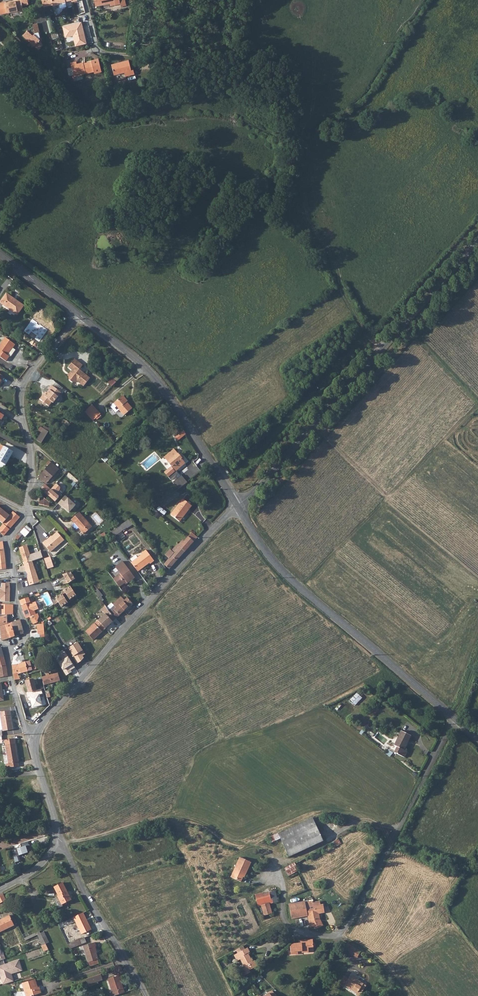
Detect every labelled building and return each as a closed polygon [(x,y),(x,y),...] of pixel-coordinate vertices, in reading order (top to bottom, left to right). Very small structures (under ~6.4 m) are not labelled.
[(12,12),(23,9),(22,5),(22,4),(28,3),(27,0),(15,0),(15,1),(11,2),(10,1),(5,2),(0,3),(0,14),(7,13),(12,12)] [(39,32),(37,23),(32,24),(33,25),(30,29),(28,31),(27,30),(22,35),(29,42),(30,41),(34,44),(33,45),(37,49),(41,45),(41,42),(38,40),(39,39),(38,38),(39,37),(38,32),(39,32)] [(59,38),(57,31),(50,33),(51,40),(59,38)] [(102,71),(99,58),(91,60),(91,61),(83,63),(83,62),(77,64),(76,61),(70,63),(72,67),(73,75),(74,76),(94,71),(94,73),(102,71)] [(133,69),(131,70),(129,60),(111,64),(114,75),(124,72),(125,76),(134,74),(133,69)] [(24,306),(6,293),(0,302),(0,303),(17,315),(24,306)] [(15,344),(5,337),(0,344),(0,357),(6,361),(9,356),(10,357),(15,350),(13,348),(15,344)] [(70,374),(68,376),(69,380),(72,383),(76,382),(77,381),(83,386),(90,378),(79,369),(83,365),(75,359),(68,367),(72,370),(69,373),(70,374)] [(61,392),(51,385),(48,389),(49,390),(47,393),(44,393),(40,399),(42,401),(43,405),(46,404),(48,406),(52,402),(53,403),(58,397),(60,397),(59,394),(61,392)] [(125,401),(126,400),(123,395),(116,401),(114,403),(124,415),(132,408),(125,401)] [(95,419),(100,414),(92,405),(88,408),(86,410),(95,419)] [(48,432),(43,429),(41,432),(36,440),(41,443),(48,432)] [(181,432),(180,431),(176,434),(177,435),(175,437),(177,440),(186,434),(183,430),(181,432)] [(13,452),(1,445),(0,446),(0,450),(2,451),(0,454),(0,461),(6,465),(13,452)] [(180,457),(173,449),(164,457),(172,466),(170,467),(164,472),(171,480),(176,476),(177,475),(175,472),(176,470),(185,463),(183,460),(184,459),(184,457),(183,456),(182,456),(181,456),(180,457)] [(105,451),(99,456),(105,462),(108,459),(105,457),(108,454),(105,451)] [(51,463),(38,477),(46,483),(59,469),(51,463)] [(173,482),(178,489),(187,482),(182,475),(178,478),(173,482)] [(49,507),(50,502),(41,495),(39,504),(49,507)] [(63,496),(56,503),(66,512),(73,505),(63,496)] [(179,521),(192,505),(183,499),(171,515),(179,521)] [(167,512),(159,506),(157,509),(164,515),(167,512)] [(3,523),(10,516),(0,508),(0,521),(3,523)] [(84,534),(92,527),(79,512),(71,519),(84,534)] [(3,523),(3,524),(9,529),(20,517),(15,513),(12,517),(10,516),(3,523)] [(130,521),(129,519),(115,528),(112,532),(115,536),(127,527),(127,528),(133,524),(130,521)] [(3,524),(0,528),(0,532),(4,536),(9,529),(3,524)] [(31,530),(27,525),(15,538),(17,540),(22,534),(25,537),(31,530)] [(51,552),(64,540),(57,532),(51,537),(47,541),(46,541),(46,540),(43,543),(51,552)] [(192,532),(188,537),(194,541),(197,537),(192,532)] [(188,537),(184,541),(190,546),(194,541),(188,537)] [(164,564),(169,569),(190,546),(184,541),(181,545),(179,544),(178,544),(177,545),(176,545),(172,550),(170,549),(168,551),(169,551),(166,554),(170,557),(164,564)] [(39,582),(38,582),(34,567),(27,546),(19,548),(24,563),(24,564),(28,580),(29,585),(39,582)] [(143,554),(131,562),(138,571),(150,563),(150,564),(154,561),(146,550),(142,553),(143,554)] [(49,557),(43,559),(47,569),(52,567),(49,557)] [(120,573),(113,579),(119,587),(125,583),(126,582),(127,583),(135,578),(123,561),(115,567),(120,573)] [(68,572),(61,575),(64,581),(62,582),(62,585),(73,579),(68,572)] [(9,577),(1,577),(1,580),(0,580),(0,587),(1,587),(1,589),(0,589),(0,598),(1,598),(1,601),(10,602),(10,589),(9,577)] [(68,586),(60,592),(61,594),(62,593),(68,601),(75,596),(68,586)] [(97,589),(94,592),(100,598),(103,595),(97,589)] [(60,594),(53,598),(54,600),(52,601),(54,605),(57,603),(59,607),(65,603),(60,594)] [(107,608),(108,610),(110,613),(116,619),(132,603),(127,597),(124,600),(121,596),(113,604),(112,602),(106,607),(107,608)] [(30,600),(29,598),(20,600),(23,610),(23,611),(26,618),(27,618),(31,617),(32,620),(31,620),(33,624),(38,622),(37,621),(39,617),(38,613),(36,614),(34,610),(39,609),(36,602),(34,602),(32,599),(30,600)] [(13,605),(0,604),(0,605),(0,614),(7,614),(13,614),(13,605)] [(98,621),(105,628),(116,619),(110,613),(108,610),(107,608),(103,612),(105,614),(98,621)] [(0,626),(2,640),(13,637),(24,633),(22,626),(20,619),(0,626)] [(93,640),(105,628),(98,621),(86,632),(93,640)] [(2,680),(8,679),(7,673),(6,666),(1,647),(0,647),(0,677),(2,677),(2,680)] [(18,674),(28,671),(25,662),(19,664),(12,666),(15,680),(20,679),(18,674)] [(48,676),(42,677),(44,684),(60,681),(58,673),(49,675),(49,673),(47,673),(48,676)] [(29,685),(27,686),(29,692),(36,690),(34,679),(27,681),(29,685)] [(361,698),(357,693),(349,701),(354,705),(361,698)] [(13,729),(10,711),(0,712),(0,714),(3,730),(3,731),(13,729)] [(2,736),(2,730),(0,730),(0,742),(2,742),(3,745),(5,745),(7,755),(8,763),(6,763),(7,768),(19,766),(14,739),(3,740),(2,736)] [(410,735),(401,731),(394,745),(397,747),(394,752),(404,757),(407,751),(403,749),(406,743),(410,735)] [(289,856),(323,841),(312,818),(270,837),(272,842),(280,838),(289,856)] [(21,862),(20,855),(31,853),(30,846),(14,848),(15,862),(21,862)] [(237,880),(247,861),(240,857),(231,877),(237,880)] [(247,861),(237,880),(240,881),(241,882),(244,875),(245,876),(251,862),(247,861)] [(294,863),(284,869),(288,876),(298,870),(295,865),(294,863)] [(67,892),(62,883),(54,887),(59,896),(53,898),(58,908),(63,906),(62,904),(70,900),(66,892),(67,892)] [(274,903),(280,902),(278,897),(277,897),(276,891),(269,892),(263,894),(263,893),(255,895),(258,906),(261,905),(264,916),(272,913),(269,903),(273,903),(274,903)] [(299,902),(302,917),(308,916),(310,927),(314,926),(315,929),(323,925),(319,918),(319,914),(324,913),(323,904),(320,905),(314,906),(313,902),(313,901),(305,902),(305,901),(299,902)] [(292,918),(302,917),(299,902),(289,904),(292,918)] [(242,904),(238,906),(242,916),(247,914),(242,904)] [(91,929),(83,913),(74,917),(78,926),(82,933),(83,933),(90,930),(91,929)] [(10,916),(0,920),(0,931),(14,925),(10,916)] [(73,922),(71,919),(59,925),(61,928),(73,922)] [(64,929),(62,930),(68,944),(70,943),(64,929)] [(49,942),(44,931),(41,933),(46,944),(49,942)] [(46,944),(41,933),(37,935),(42,945),(46,944)] [(313,942),(313,939),(298,940),(299,943),(292,944),(290,947),(291,952),(298,951),(302,951),(302,948),(308,948),(313,947),(314,947),(315,946),(315,945),(316,945),(315,944),(315,943),(314,943),(314,942),(313,942)] [(70,943),(68,944),(70,949),(81,944),(80,940),(70,943)] [(360,951),(356,948),(348,941),(345,945),(352,955),(352,954),(356,957),(360,951)] [(98,959),(95,950),(96,950),(95,947),(96,946),(95,942),(83,946),(88,962),(98,959)] [(243,946),(236,950),(237,953),(234,955),(237,961),(240,959),(245,968),(241,970),(244,976),(250,972),(249,970),(257,966),(254,960),(253,961),(252,960),(248,953),(250,952),(248,948),(245,949),(243,946)] [(3,984),(14,981),(12,973),(23,970),(19,959),(0,965),(0,974),(3,984)] [(361,982),(350,974),(348,977),(342,973),(341,975),(340,974),(338,975),(337,976),(337,977),(337,978),(337,979),(345,985),(346,984),(354,990),(353,991),(357,993),(363,984),(361,982)] [(102,979),(101,974),(86,979),(88,984),(102,979)] [(108,979),(114,995),(124,993),(118,975),(108,979)] [(36,988),(33,980),(22,983),(26,995),(31,995),(41,993),(39,987),(37,987),(36,988)] [(256,985),(260,991),(267,987),(262,981),(256,985)]
